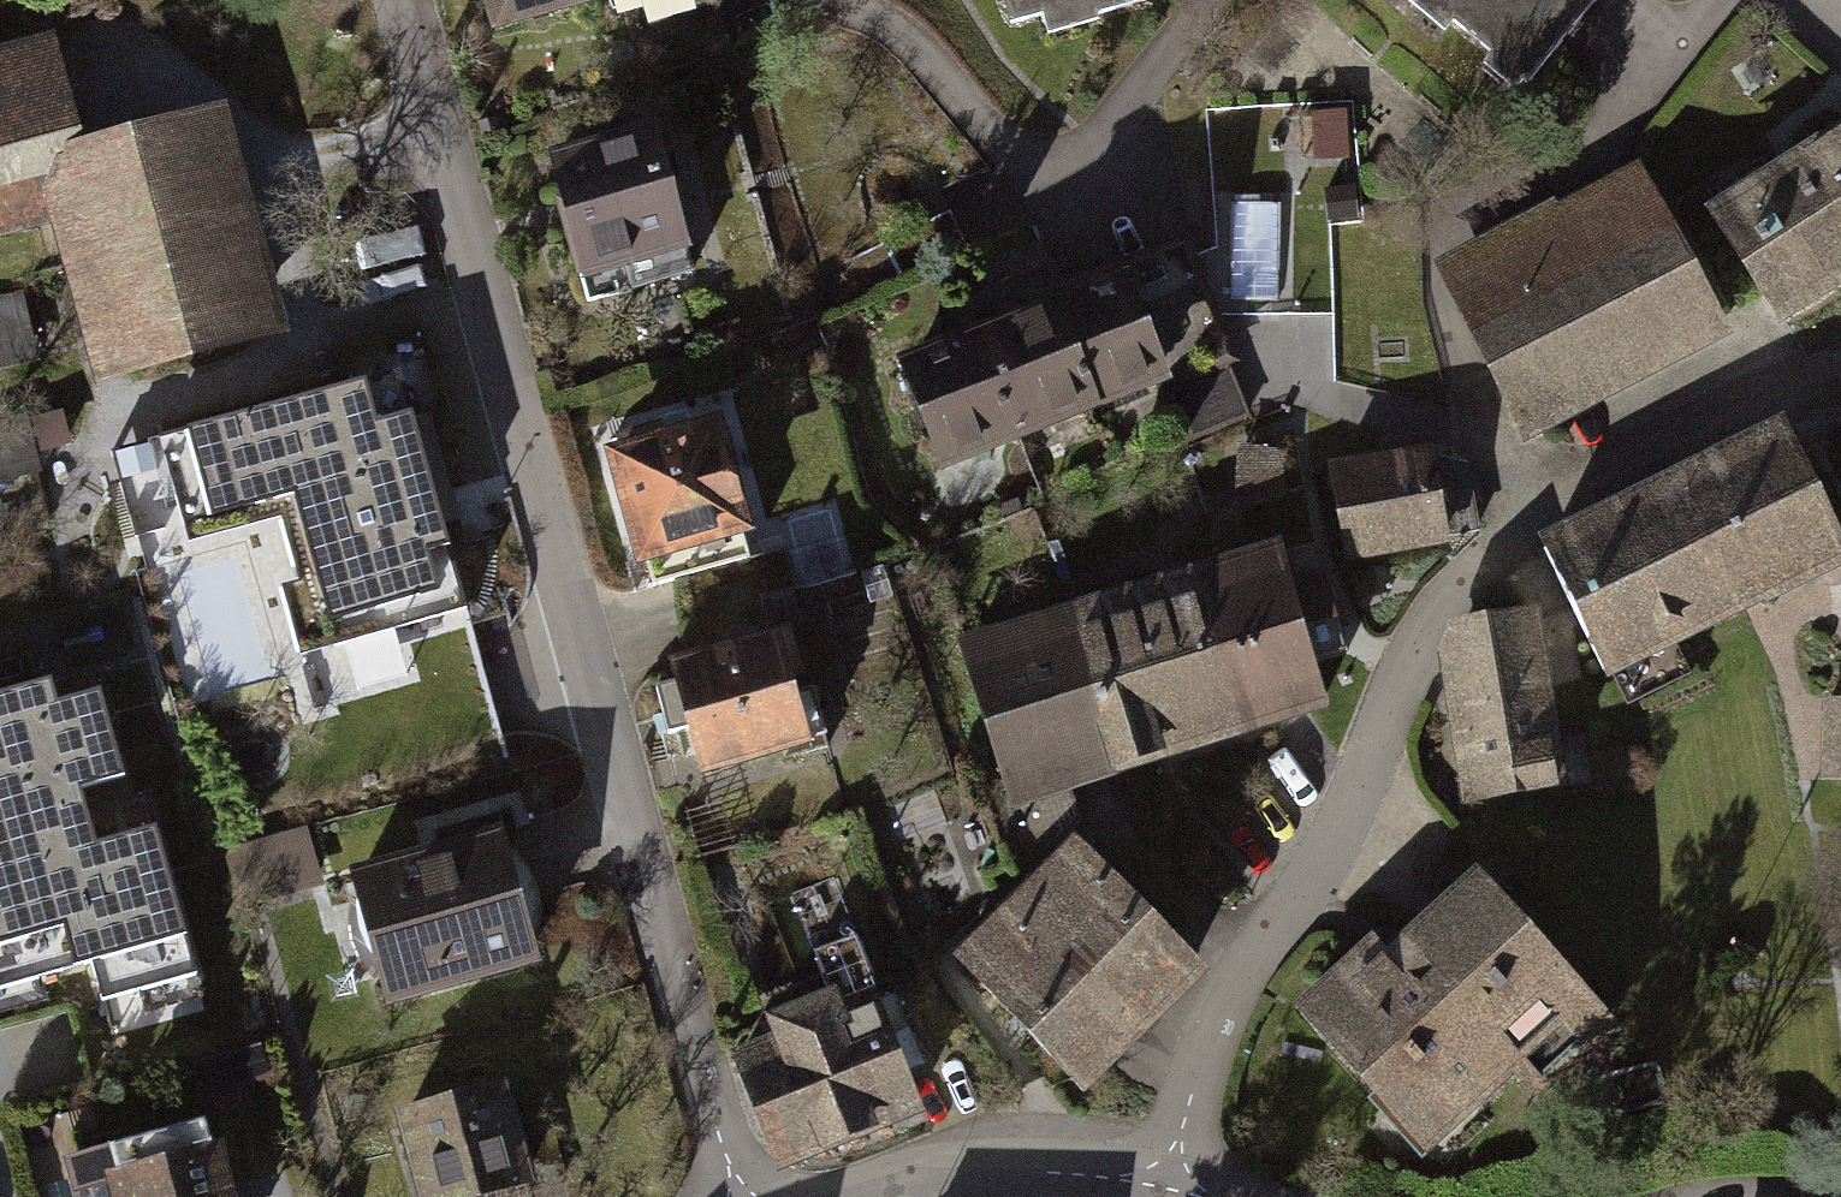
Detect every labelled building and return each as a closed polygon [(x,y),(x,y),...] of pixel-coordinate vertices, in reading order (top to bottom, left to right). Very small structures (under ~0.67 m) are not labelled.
[(494,35),(620,0),(484,0),(494,35)] [(1013,27),(1048,16),(1057,46),(1100,33),(1094,14),(1141,0),(1005,0),(1013,27)] [(1526,98),(1607,0),(1407,0),(1526,98)] [(0,55),(0,256),(53,243),(93,396),(283,347),(223,111),(74,149),(47,43),(0,55)] [(660,128),(551,157),(585,283),(694,253),(660,128)] [(1796,156),(1840,226),(1840,128),(1796,156)] [(1796,156),(1702,216),(1777,334),(1840,293),(1840,226),(1796,156)] [(1561,196),(1434,264),(1530,442),(1733,334),(1643,166),(1566,207),(1561,196)] [(1132,271),(1050,303),(1095,418),(1177,386),(1132,271)] [(1050,303),(973,332),(1018,448),(1095,418),(1050,303)] [(0,310),(0,368),(41,360),(30,304),(0,310)] [(1018,448),(973,332),(902,360),(947,475),(1018,448)] [(326,596),(339,644),(465,611),(403,376),(162,440),(186,528),(299,495),(300,499),(326,596)] [(726,423),(608,455),(640,570),(758,538),(726,423)] [(1656,489),(1721,628),(1840,572),(1840,554),(1783,430),(1656,489)] [(1438,448),(1335,467),(1353,566),(1456,547),(1438,448)] [(1721,628),(1656,489),(1535,545),(1600,684),(1721,628)] [(1356,656),(1333,578),(1298,588),(1287,549),(1188,577),(1238,747),(1340,717),(1325,665),(1356,656)] [(1238,747),(1188,577),(1073,611),(1123,780),(1238,747)] [(1123,780),(1073,611),(963,643),(1013,812),(1123,780)] [(1448,628),(1439,658),(1463,807),(1566,790),(1537,613),(1448,628)] [(786,637),(674,667),(706,782),(817,751),(786,637)] [(0,696),(0,994),(95,968),(103,995),(193,970),(145,798),(133,801),(96,670),(0,696)] [(1823,699),(1821,782),(1840,782),(1840,699),(1823,699)] [(1216,980),(1078,839),(1006,908),(1142,1050),(1216,980)] [(486,862),(350,899),(377,997),(513,960),(486,862)] [(1368,940),(1286,1016),(1423,1162),(1517,1075),(1553,1113),(1631,1040),(1476,874),(1386,958),(1368,940)] [(1142,1050),(1006,908),(953,959),(1089,1101),(1142,1050)] [(775,1040),(732,1058),(781,1178),(928,1119),(885,1013),(852,1026),(838,994),(768,1022),(775,1040)] [(385,1124),(402,1196),(509,1196),(486,1101),(385,1124)] [(88,1196),(198,1196),(193,1173),(88,1196)]
